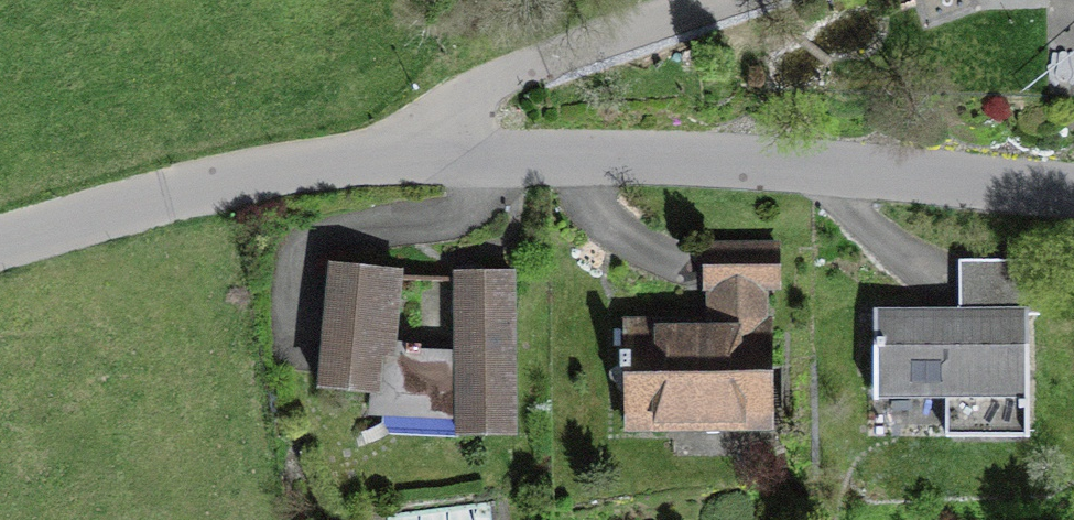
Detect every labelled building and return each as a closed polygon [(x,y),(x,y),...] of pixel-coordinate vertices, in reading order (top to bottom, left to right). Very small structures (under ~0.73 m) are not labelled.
[(778,287),(777,246),(705,247),(705,287),(721,287),(721,328),(626,329),(626,346),(620,346),(620,371),(626,371),(627,423),(771,421),(769,327),(764,327),(763,287),(778,287)] [(1040,315),(1039,260),(970,261),(970,311),(874,311),(875,399),(946,399),(946,436),(1029,437),(1028,315),(1040,315)] [(369,406),(458,410),(455,358),(419,355),(420,348),(393,346),(399,273),(331,267),(320,387),(370,392),(369,406)] [(457,279),(455,358),(458,410),(458,435),(514,434),(512,274),(479,274),(457,279)]
